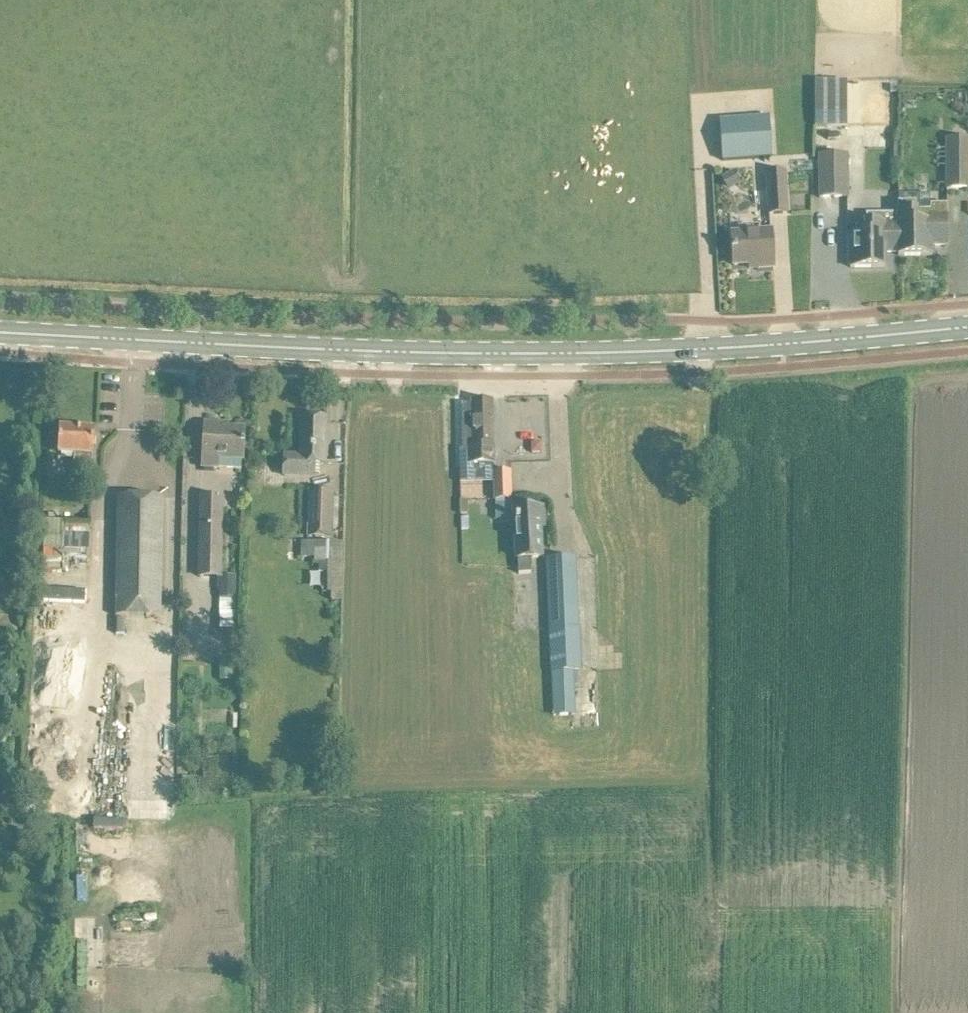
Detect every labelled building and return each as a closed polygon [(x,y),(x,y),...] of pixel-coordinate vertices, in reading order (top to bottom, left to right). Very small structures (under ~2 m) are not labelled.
[(848,81),(818,81),(818,110),(819,110),(848,110),(848,91),(848,81)] [(960,111),(967,111),(967,89),(960,89),(960,111)] [(769,155),(768,119),(718,120),(719,163),(769,162),(769,155)] [(946,139),(946,189),(967,188),(967,138),(946,139)] [(847,197),(847,154),(819,155),(819,197),(847,197)] [(788,212),(785,171),(767,172),(770,213),(788,212)] [(898,201),(897,201),(897,214),(867,214),(867,223),(866,223),(866,233),(850,233),(850,267),(885,267),(884,252),(898,252),(898,255),(898,201)] [(902,201),(898,201),(898,255),(932,255),(932,245),(947,244),(947,205),(934,205),(934,210),(918,211),(918,202),(902,202),(902,201)] [(731,236),(732,245),(733,265),(758,263),(758,267),(773,266),(771,234),(731,236)] [(468,447),(468,464),(493,463),(492,401),(471,402),(472,447),(468,447)] [(284,455),(284,475),(313,476),(314,463),(324,464),(326,418),(301,417),(299,456),(284,455)] [(204,423),(203,443),(202,467),(218,468),(218,458),(242,459),(244,429),(219,428),(219,424),(204,423)] [(59,427),(58,447),(58,453),(73,454),(73,469),(91,470),(92,455),(93,455),(94,429),(59,427)] [(541,451),(541,441),(531,442),(531,452),(541,451)] [(498,499),(499,518),(510,518),(509,498),(512,498),(510,472),(495,472),(496,499),(498,499)] [(311,491),(309,536),(332,537),(334,491),(311,491)] [(118,495),(118,507),(116,615),(160,616),(162,496),(118,495)] [(222,576),(223,497),(200,496),(198,578),(218,578),(219,597),(236,598),(236,577),(222,576)] [(515,510),(516,530),(519,573),(531,572),(530,558),(540,557),(538,528),(545,527),(544,509),(515,510)] [(340,541),(314,542),(315,562),(321,562),(321,572),(322,572),(322,591),(336,591),(336,561),(341,561),(340,541)] [(547,559),(550,631),(554,715),(576,714),(574,670),(582,669),(580,630),(578,630),(575,558),(547,559)]
